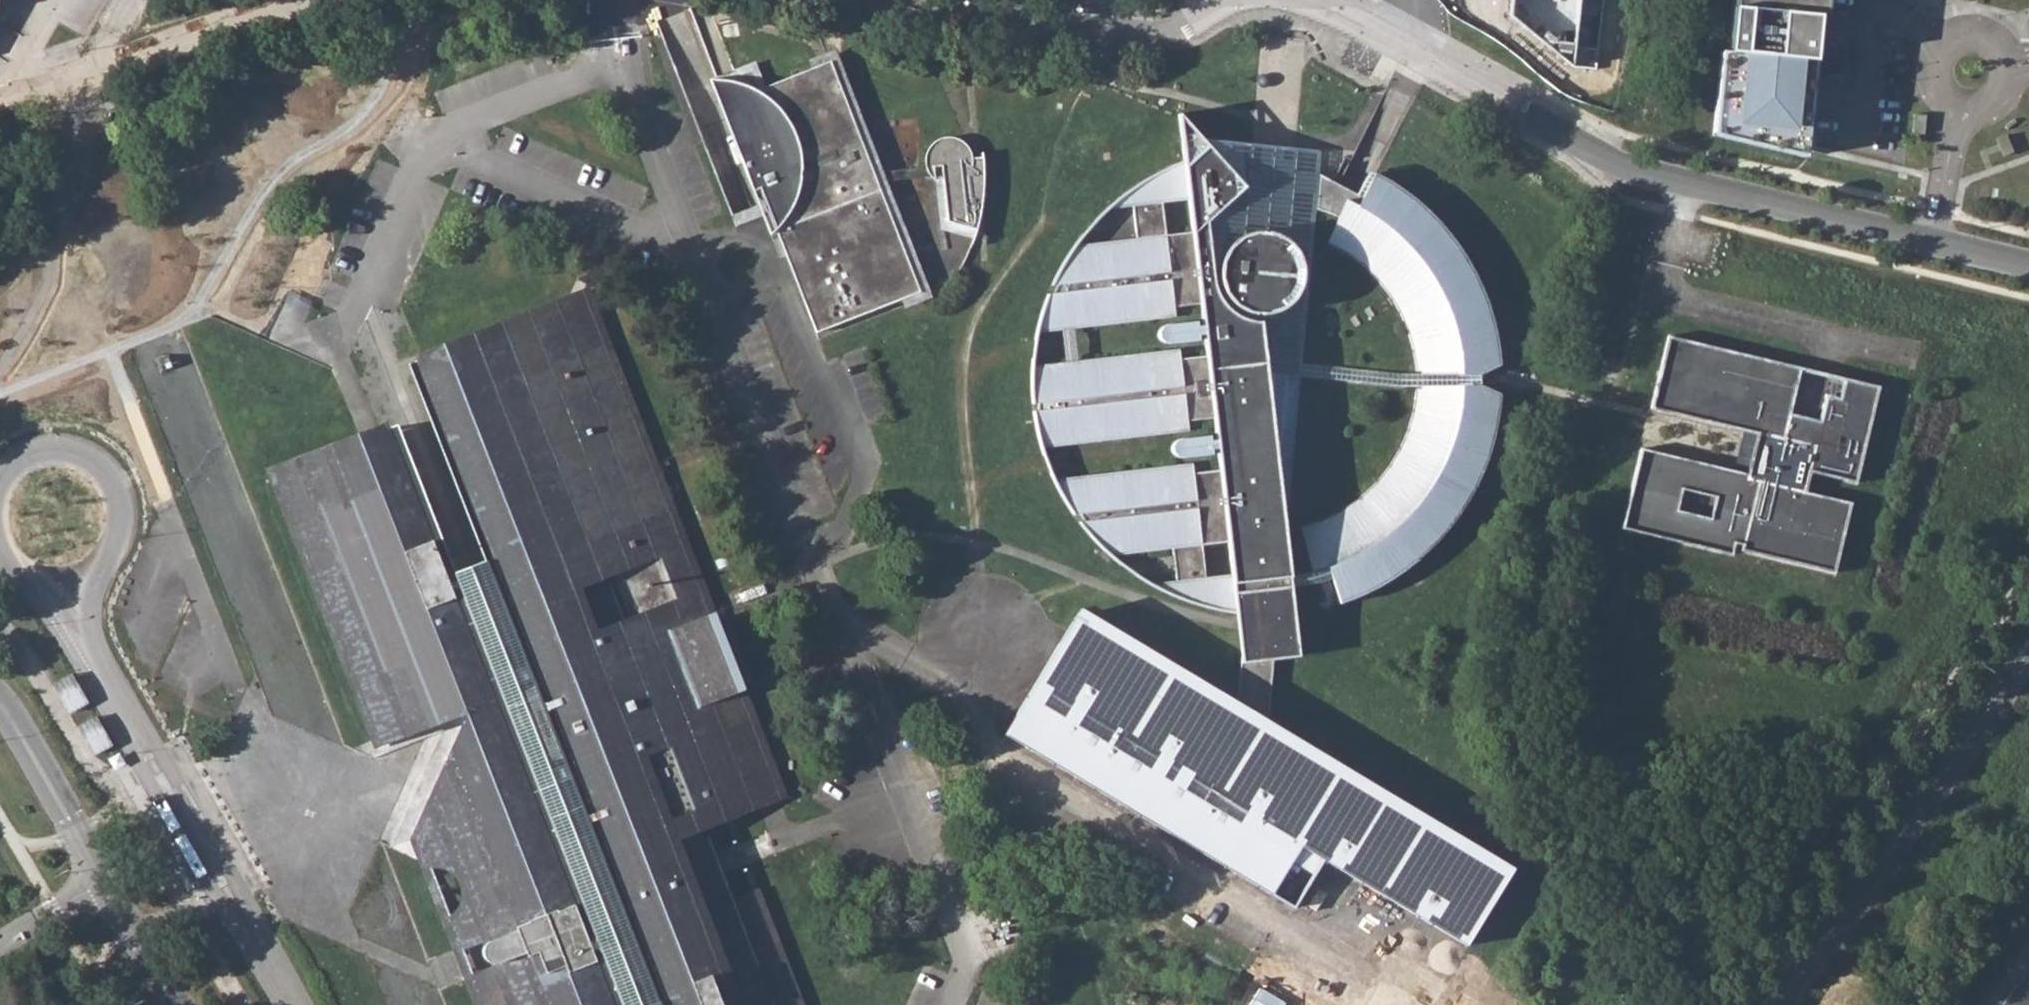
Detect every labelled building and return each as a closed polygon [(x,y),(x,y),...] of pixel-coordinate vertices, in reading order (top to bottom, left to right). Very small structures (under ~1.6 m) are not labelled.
[(1717,135),(1801,156),(1817,0),(1734,0),(1717,135)] [(769,214),(816,333),(918,293),(881,198),(875,182),(945,176),(949,223),(976,230),(975,209),(981,209),(983,195),(984,174),(984,158),(976,158),(971,159),(970,153),(968,148),(963,143),(958,140),(953,139),(948,138),(942,139),(936,141),(932,144),(929,149),(926,153),(925,158),(925,168),(871,173),(868,163),(828,63),(813,69),(756,90),(748,86),(737,83),(742,94),(734,97),(725,101),(765,202),(769,214)] [(1296,911),(1328,862),(1470,948),(1516,872),(1267,721),(1274,659),(1300,656),(1291,587),(1325,580),(1332,578),(1340,602),(1364,593),(1387,581),(1409,566),(1432,546),(1452,523),(1471,495),(1486,462),(1497,424),(1500,393),(1481,385),(1481,377),(1482,372),(1500,365),(1498,345),(1494,323),(1490,309),(1485,295),(1474,272),(1468,262),(1460,248),(1450,234),(1438,221),(1425,209),(1413,198),(1402,190),(1375,173),(1362,197),(1319,173),(1321,151),(1259,145),(1202,139),(1178,113),(1184,161),(1157,173),(1129,189),(1106,208),(1133,206),(1137,239),(1074,246),(1060,270),(1048,293),(1041,313),(1037,334),(1176,319),(1174,306),(1200,303),(1203,325),(1196,326),(1196,321),(1166,325),(1161,327),(1159,331),(1158,334),(1159,338),(1162,341),(1166,343),(1198,340),(1197,335),(1204,334),(1206,356),(1180,359),(1179,349),(1032,366),(1032,387),(1033,403),(1039,402),(1039,410),(1034,411),(1037,428),(1043,449),(1189,431),(1188,422),(1214,419),(1216,440),(1210,440),(1209,436),(1178,439),(1174,441),(1172,444),(1172,449),(1172,453),(1176,457),(1180,458),(1211,454),(1210,449),(1217,449),(1220,470),(1194,472),(1193,463),(1056,479),(1062,492),(1070,505),(1076,514),(1082,513),(1087,521),(1081,521),(1101,545),(1110,555),(1172,548),(1175,581),(1151,584),(1178,597),(1209,608),(1239,613),(1237,588),(1242,588),(1248,588),(1235,702),(1082,609),(1029,696),(1005,734),(1296,911)] [(250,242),(241,265),(311,293),(320,270),(250,242)] [(490,553),(468,562),(441,572),(387,434),(270,479),(374,746),(471,709),(483,739),(466,777),(428,862),(425,863),(426,867),(433,864),(443,864),(450,866),(457,870),(465,881),(467,889),(465,902),(462,908),(453,917),(446,919),(459,951),(488,939),(488,941),(484,944),(482,948),(482,955),(485,960),(488,962),(493,963),(497,963),(497,964),(469,975),(480,1004),(800,1004),(757,893),(732,902),(717,864),(702,827),(766,802),(783,795),(743,693),(711,610),(589,297),(417,364),(490,553)] [(1878,382),(1662,330),(1643,407),(1757,435),(1756,441),(1748,474),(1640,448),(1621,526),(1730,553),(1733,539),(1746,542),(1744,549),(1835,571),(1853,499),(1807,488),(1812,470),(1854,480),(1878,382)] [(178,865),(168,847),(163,850),(159,853),(169,870),(178,865)] [(191,886),(181,869),(172,874),(182,892),(186,889),(191,886)]
